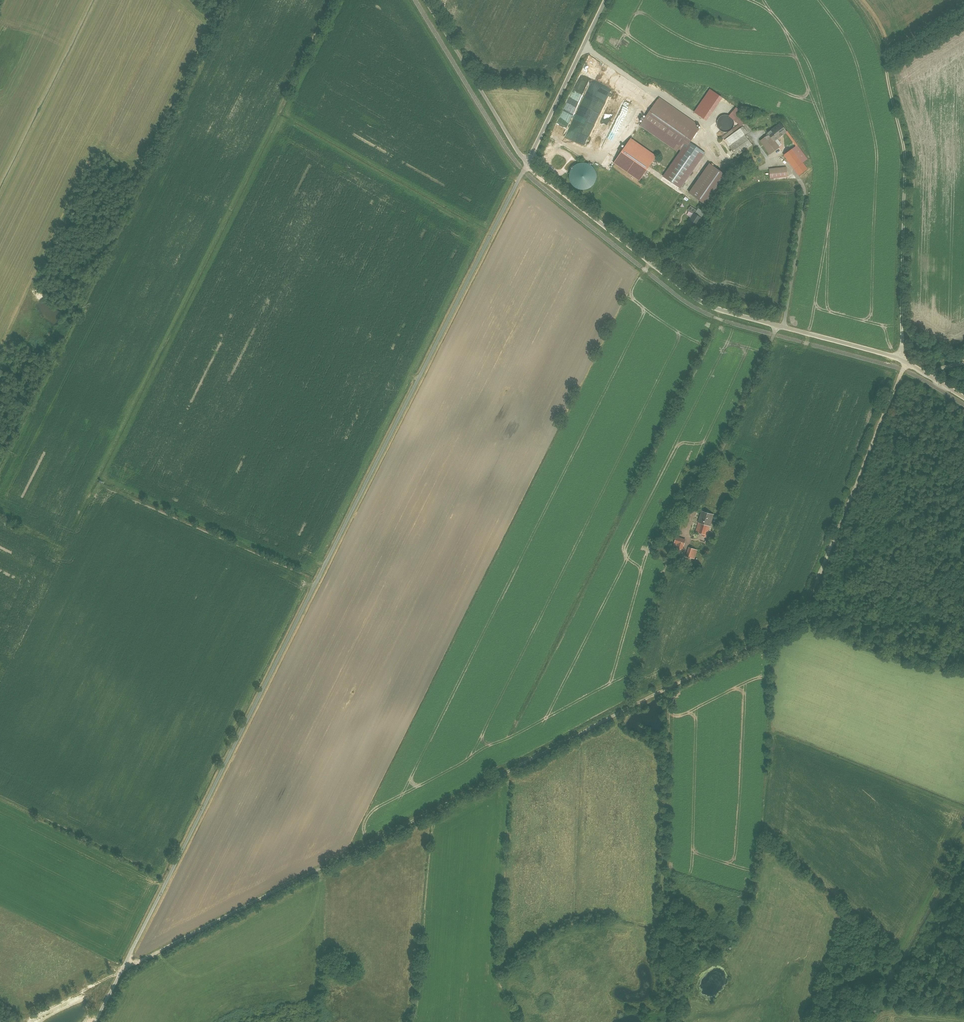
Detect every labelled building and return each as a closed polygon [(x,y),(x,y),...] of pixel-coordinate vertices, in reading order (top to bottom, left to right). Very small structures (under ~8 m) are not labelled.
[(605,83),(607,80),(631,94),(632,91),(616,82),(607,76),(610,72),(601,67),(597,74),(603,77),(601,81),(605,83)] [(695,111),(695,112),(706,120),(721,97),(710,89),(695,111)] [(618,105),(623,107),(626,98),(614,94),(613,100),(619,102),(618,105)] [(641,123),(681,151),(688,141),(697,127),(680,114),(658,100),(641,123)] [(746,122),(734,112),(730,116),(734,119),(742,126),(746,122)] [(735,122),(734,119),(730,116),(729,115),(726,115),(722,116),(720,118),(719,121),(718,124),(719,127),(721,130),(724,131),(727,131),(731,130),(733,128),(735,125),(735,122)] [(774,133),(778,139),(788,132),(781,123),(771,130),(774,133)] [(730,147),(746,135),(749,133),(744,126),(725,141),(730,147)] [(771,135),(778,145),(781,143),(778,139),(774,133),(771,135)] [(771,134),(760,142),(770,155),(781,148),(778,145),(771,135),(771,134)] [(730,147),(737,157),(753,145),(746,135),(730,147)] [(616,163),(642,180),(657,155),(633,138),(616,163)] [(663,176),(682,189),(706,154),(688,141),(681,151),(663,176)] [(799,146),(785,156),(794,169),(804,163),(808,159),(799,146)] [(583,163),(579,165),(575,170),(574,177),(576,183),(582,187),(588,189),(594,187),(599,182),(600,175),(598,169),(596,166),(591,163),(586,162),(583,163)] [(729,176),(710,163),(689,193),(695,197),(709,206),(729,176)] [(808,169),(804,163),(794,169),(799,176),(808,169)] [(788,177),(787,167),(769,169),(770,174),(771,179),(788,177)] [(694,213),(687,224),(696,229),(703,218),(696,215),(694,213)] [(706,534),(712,514),(699,511),(696,522),(697,523),(695,531),(706,534)] [(686,540),(677,537),(675,544),(684,547),(686,540)] [(695,549),(688,547),(685,556),(692,558),(695,549)]
